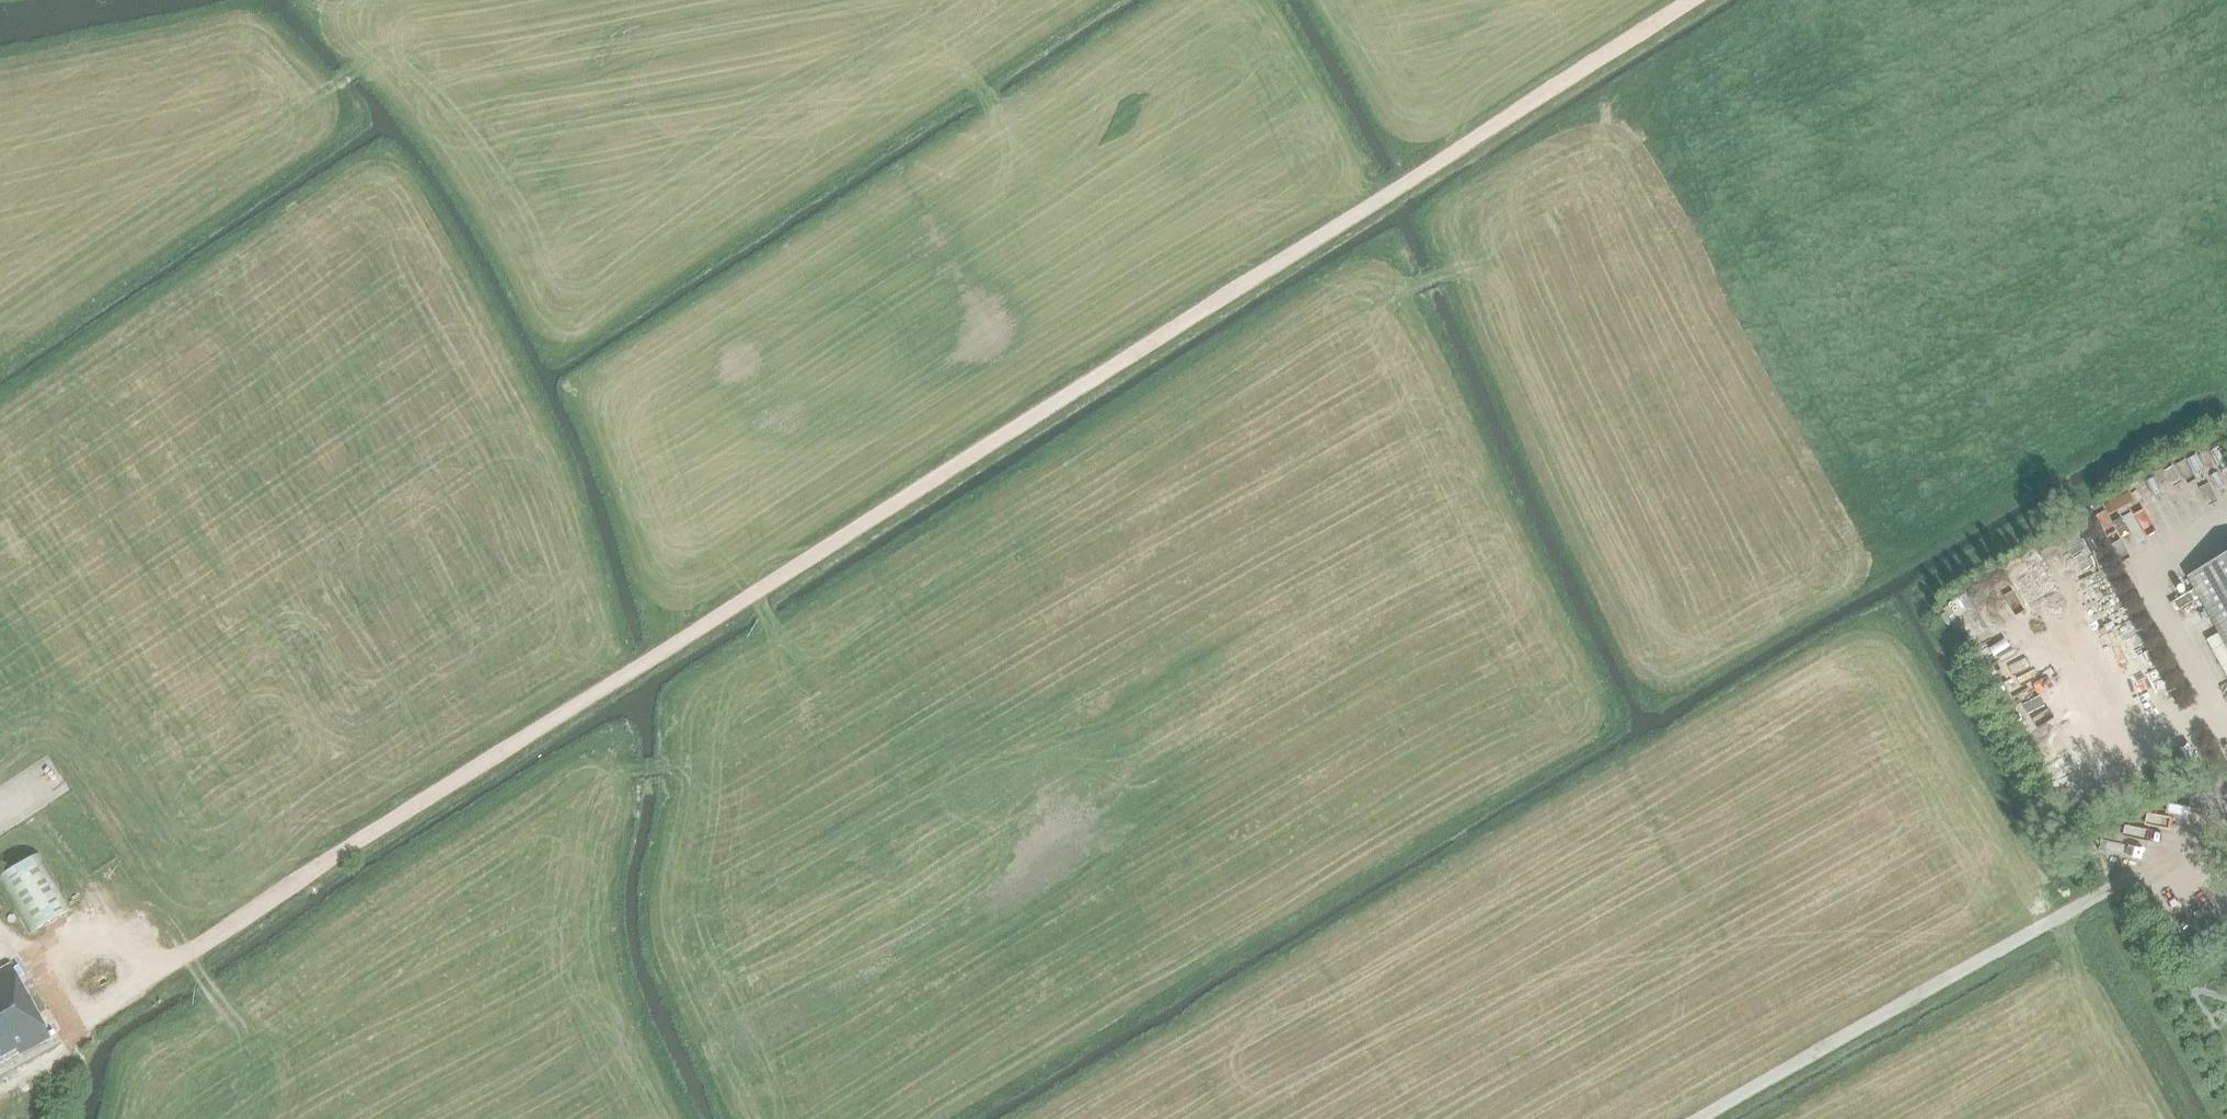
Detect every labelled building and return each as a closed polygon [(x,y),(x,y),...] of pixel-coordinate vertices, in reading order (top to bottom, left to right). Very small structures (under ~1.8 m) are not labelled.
[(2187,577),(2226,649),(2226,554),(2187,577)] [(2226,751),(2226,649),(2194,591),(2123,631),(2200,766),(2226,751)] [(68,914),(36,855),(0,875),(0,885),(29,936),(68,914)] [(0,959),(0,1058),(48,1032),(7,963),(3,965),(0,959)]
